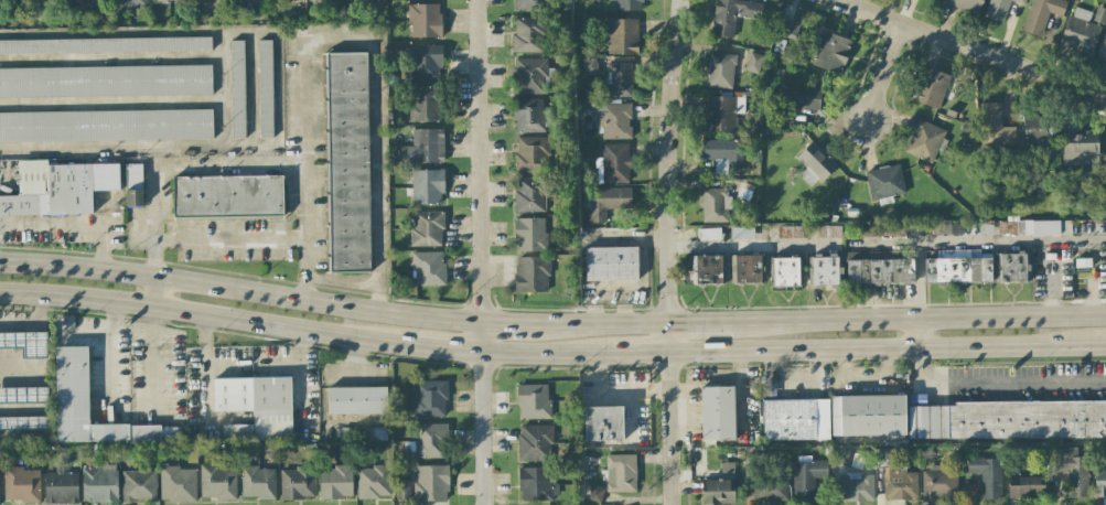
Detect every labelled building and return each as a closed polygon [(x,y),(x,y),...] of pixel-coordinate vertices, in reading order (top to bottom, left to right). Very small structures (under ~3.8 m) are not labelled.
[(511,11),(543,10),(543,0),(510,0),(511,11)] [(615,10),(641,10),(641,0),(615,0),(615,10)] [(738,0),(715,0),(711,25),(717,26),(716,35),(733,38),(736,16),(761,19),(763,3),(738,0)] [(946,4),(978,14),(983,0),(947,0),(946,4)] [(1024,5),(1025,0),(989,0),(984,17),(1002,23),(1009,1),(1024,5)] [(1062,0),(1031,0),(1022,31),(1041,37),(1049,13),(1062,17),(1067,2),(1062,0)] [(440,3),(409,4),(409,37),(440,37),(440,3)] [(1100,26),(1088,22),(1090,11),(1070,6),(1060,46),(1092,54),(1100,26)] [(1105,16),(1105,11),(1098,8),(1094,21),(1104,24),(1105,16)] [(543,53),(544,18),(513,17),(512,52),(543,53)] [(638,54),(637,19),(607,19),(607,54),(638,54)] [(1097,59),(1105,62),(1105,25),(1097,59)] [(852,40),(822,31),(812,65),(841,74),(852,40)] [(0,41),(0,54),(211,50),(210,37),(0,41)] [(231,138),(245,138),(243,40),(230,40),(231,138)] [(273,138),(271,40),(258,40),(259,138),(273,138)] [(441,45),(410,45),(409,78),(440,79),(441,45)] [(733,88),(734,54),(709,52),(707,87),(733,88)] [(762,55),(748,52),(745,71),(758,74),(762,55)] [(369,272),(367,53),(327,53),(329,272),(369,272)] [(597,74),(596,57),(582,58),(583,74),(597,74)] [(513,94),(544,94),(543,82),(548,82),(548,76),(549,76),(548,58),(512,59),(513,94)] [(632,96),(632,63),(607,63),(607,97),(632,96)] [(212,95),(211,65),(0,68),(0,98),(212,95)] [(950,76),(926,66),(913,100),(938,109),(950,76)] [(409,121),(440,122),(441,87),(410,87),(409,121)] [(820,89),(778,87),(777,121),(793,122),(793,109),(819,110),(820,89)] [(706,96),(705,130),(735,131),(736,113),(743,113),(744,97),(706,96)] [(513,132),(544,132),(543,99),(513,99),(513,132)] [(1001,103),(980,102),(979,144),(1014,145),(1015,127),(1001,127),(1001,103)] [(631,138),(630,103),(601,104),(602,109),(594,110),(594,126),(602,126),(602,139),(631,138)] [(212,139),(212,109),(0,112),(0,142),(212,139)] [(1024,117),(1023,140),(1047,141),(1048,130),(1046,130),(1046,117),(1024,117)] [(931,163),(939,146),(940,147),(946,131),(918,119),(904,151),(931,163)] [(412,129),(412,148),(407,148),(407,162),(443,162),(443,128),(412,129)] [(1098,165),(1097,130),(1062,131),(1062,165),(1098,165)] [(515,137),(515,172),(548,172),(548,136),(515,137)] [(742,175),(742,140),(701,139),(700,159),(714,160),(714,174),(742,175)] [(835,166),(812,141),(795,157),(805,168),(798,175),(811,188),(835,166)] [(628,143),(601,144),(601,183),(629,182),(628,143)] [(18,195),(0,195),(0,216),(92,214),(92,190),(119,190),(118,163),(46,165),(46,160),(18,160),(18,195)] [(125,165),(126,206),(143,206),(141,164),(125,165)] [(870,200),(905,194),(900,165),(865,170),(870,200)] [(412,204),(443,204),(442,170),(411,170),(412,204)] [(174,219),(284,217),(283,175),(172,177),(174,219)] [(547,211),(546,177),(514,178),(515,212),(547,211)] [(631,208),(630,187),(589,188),(590,223),(606,222),(605,209),(631,208)] [(702,222),(729,222),(728,188),(702,188),(702,222)] [(412,247),(443,246),(442,211),(411,212),(412,247)] [(546,218),(514,218),(515,251),(546,251),(546,218)] [(1032,235),(1059,235),(1059,221),(1032,220),(1032,235)] [(998,234),(1021,233),(1021,222),(998,223),(998,234)] [(962,223),(940,224),(941,235),(962,234),(962,223)] [(903,225),(859,224),(859,236),(903,237),(903,225)] [(818,237),(840,238),(840,226),(818,225),(818,237)] [(800,226),(778,226),(778,238),(801,238),(800,226)] [(753,227),(730,227),(731,239),(753,239),(753,227)] [(720,228),(697,229),(697,240),(720,239),(720,228)] [(585,247),(585,281),(638,280),(637,246),(585,247)] [(925,283),(991,281),(991,253),(980,254),(980,250),(950,251),(950,258),(924,258),(925,283)] [(445,285),(444,252),(411,252),(412,286),(445,285)] [(1024,253),(997,254),(998,283),(1030,282),(1029,263),(1025,263),(1024,253)] [(694,256),(695,285),(722,284),(721,255),(694,256)] [(760,284),(761,255),(735,255),(734,283),(760,284)] [(515,293),(549,293),(548,256),(514,257),(515,293)] [(837,256),(812,257),(813,285),(838,285),(837,256)] [(798,257),(773,258),(773,287),(799,286),(798,257)] [(913,259),(846,261),(847,284),(913,282),(913,259)] [(21,347),(0,348),(0,335),(45,333),(45,358),(22,359),(21,347)] [(54,348),(86,347),(88,425),(130,425),(130,427),(160,427),(160,428),(181,428),(181,443),(130,443),(130,447),(104,447),(104,441),(57,442),(54,348)] [(213,379),(291,379),(291,441),(254,441),(254,411),(213,411),(213,379)] [(446,381),(413,381),(414,418),(446,417),(446,381)] [(516,385),(547,384),(547,399),(550,399),(550,418),(519,418),(519,405),(517,405),(516,385)] [(734,386),(700,387),(701,440),(734,440),(734,386)] [(47,402),(0,403),(0,389),(47,387),(47,402)] [(327,389),(388,388),(388,415),(327,415),(327,389)] [(905,435),(904,395),(831,396),(831,437),(905,435)] [(762,400),(762,440),(829,439),(828,399),(762,400)] [(908,439),(1105,438),(1105,402),(908,403),(908,439)] [(584,407),(585,441),(623,440),(622,406),(584,407)] [(49,429),(0,430),(0,417),(49,416),(49,429)] [(446,423),(415,424),(415,458),(447,458),(446,423)] [(516,433),(519,433),(519,425),(552,425),(552,443),(549,443),(550,460),(517,461),(516,433)] [(223,426),(253,426),(253,441),(223,441),(223,426)] [(1089,497),(1088,456),(1077,457),(1077,447),(1062,448),(1062,455),(1054,455),(1054,472),(1067,472),(1067,497),(1089,497)] [(873,501),(874,473),(850,473),(851,449),(834,449),(833,466),(840,466),(840,501),(873,501)] [(605,454),(635,454),(635,491),(605,492),(605,483),(606,483),(606,470),(605,469),(605,454)] [(826,460),(810,461),(810,456),(793,456),(794,502),(814,502),(814,478),(826,477),(826,460)] [(980,473),(981,499),(1001,499),(1000,457),(967,458),(967,473),(980,473)] [(1094,459),(1095,496),(1105,496),(1105,459),(1094,459)] [(117,502),(117,462),(91,462),(92,467),(82,467),(82,502),(117,502)] [(733,462),(720,463),(721,479),(702,480),(702,504),(734,504),(734,490),(743,490),(743,478),(733,479),(733,462)] [(199,466),(200,497),(215,497),(215,501),(236,500),(235,465),(199,466)] [(416,465),(428,465),(432,465),(447,465),(448,491),(444,491),(444,499),(414,499),(414,482),(417,482),(416,465)] [(319,498),(352,498),(351,466),(319,467),(319,498)] [(391,466),(357,467),(357,498),(392,497),(391,466)] [(160,467),(159,501),(195,502),(196,467),(160,467)] [(275,498),(274,467),(240,468),(241,498),(275,498)] [(314,498),(314,467),(280,467),(280,499),(314,498)] [(550,467),(518,468),(519,502),(551,501),(550,467)] [(921,467),(922,499),(957,498),(956,470),(938,470),(938,467),(921,467)] [(4,501),(39,501),(39,468),(4,469),(4,501)] [(156,501),(156,470),(121,471),(122,501),(156,501)] [(44,473),(44,503),(78,503),(77,472),(44,473)] [(754,478),(755,502),(788,501),(787,476),(754,478)] [(1008,497),(1043,497),(1043,476),(1008,476),(1008,497)] [(600,503),(603,488),(589,485),(586,500),(600,503)]
